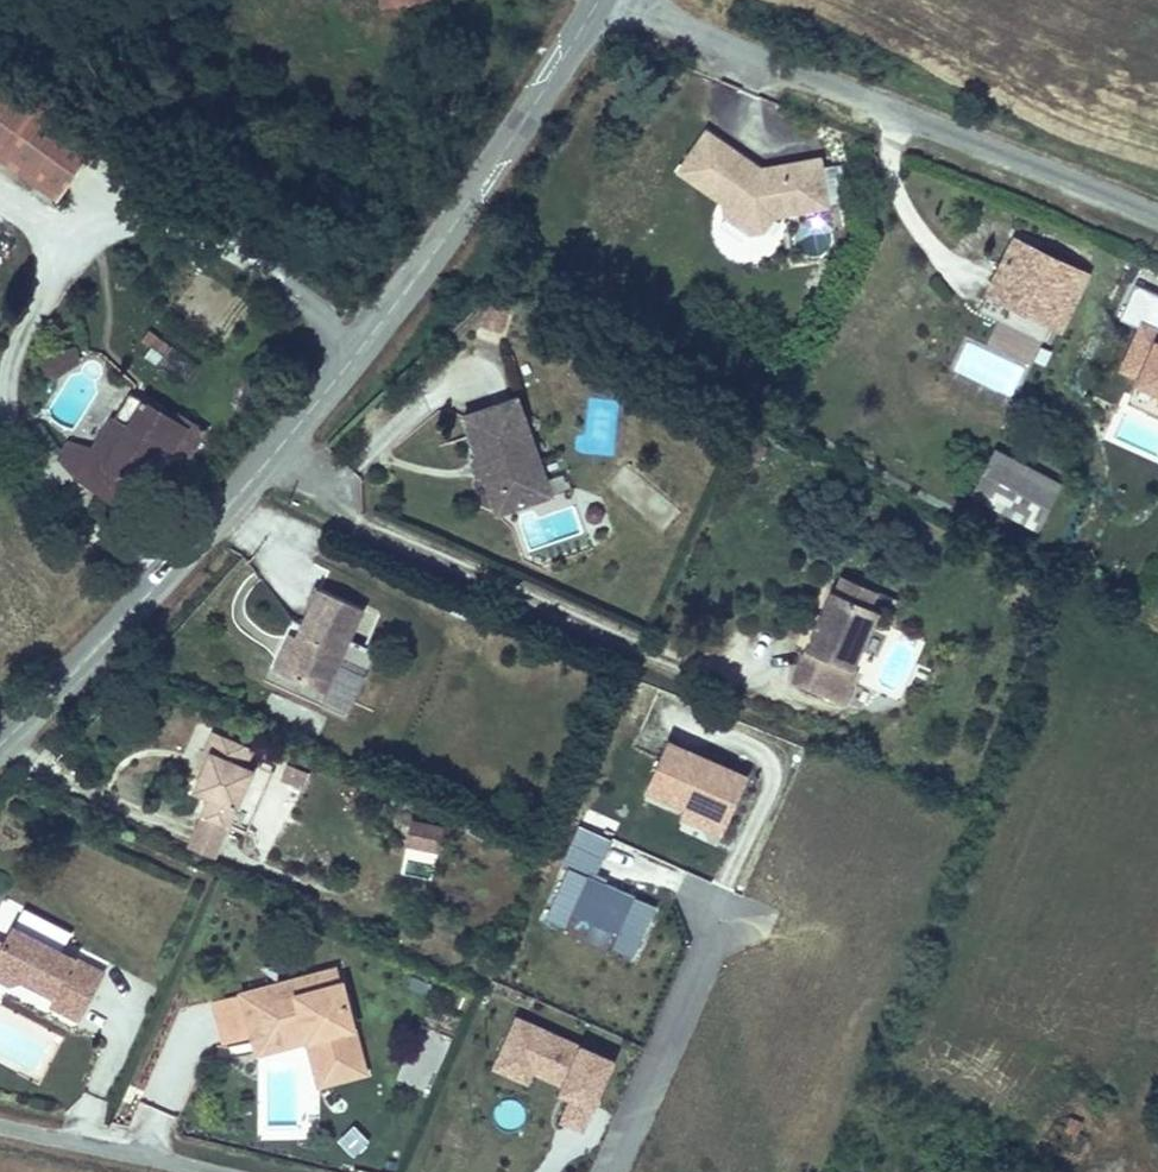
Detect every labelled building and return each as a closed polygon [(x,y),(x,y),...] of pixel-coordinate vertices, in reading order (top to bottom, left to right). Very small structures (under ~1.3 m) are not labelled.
[(440,0),(378,0),(381,14),(413,7),(440,1),(440,0)] [(101,141),(0,69),(0,148),(64,193),(101,141)] [(765,223),(833,211),(823,160),(778,168),(781,177),(761,183),(746,174),(751,168),(707,135),(676,174),(722,207),(719,211),(753,234),(765,223)] [(761,183),(781,177),(778,168),(760,172),(751,168),(746,174),(761,183)] [(990,300),(1060,331),(1086,276),(1016,244),(990,300)] [(1118,374),(1157,387),(1157,292),(1135,284),(1124,317),(1136,321),(1118,374)] [(504,331),(511,298),(488,293),(480,326),(504,331)] [(151,327),(138,341),(159,361),(172,346),(151,327)] [(37,369),(50,379),(79,359),(72,351),(52,353),(37,369)] [(127,509),(168,446),(180,427),(131,396),(93,455),(79,478),(127,509)] [(489,502),(544,484),(516,402),(461,420),(474,459),(482,464),(485,475),(482,482),(489,502)] [(168,446),(183,456),(200,430),(184,421),(180,427),(168,446)] [(62,467),(79,478),(93,455),(76,444),(62,467)] [(973,500),(1039,533),(1062,488),(995,455),(973,500)] [(482,482),(485,475),(482,464),(474,459),(471,466),(475,478),(482,482)] [(495,518),(550,501),(544,484),(489,502),(495,518)] [(840,599),(869,611),(876,596),(847,583),(840,599)] [(279,676),(321,695),(359,613),(316,593),(295,640),(279,676)] [(837,668),(851,674),(877,615),(869,611),(840,599),(832,595),(822,620),(826,622),(821,632),(817,630),(792,687),(823,700),(837,668)] [(817,630),(821,632),(826,622),(822,620),(817,630)] [(269,672),(279,676),(295,640),(286,635),(269,672)] [(857,677),(851,674),(837,668),(823,700),(843,709),(857,677)] [(200,823),(230,835),(254,775),(242,770),(250,750),(205,732),(199,747),(209,751),(202,770),(190,799),(207,806),(200,823)] [(730,833),(755,773),(662,734),(637,795),(730,833)] [(191,766),(202,770),(209,751),(199,747),(191,766)] [(301,792),(308,776),(287,767),(280,783),(301,792)] [(447,828),(411,821),(406,848),(442,855),(447,828)] [(219,862),(230,835),(200,823),(189,850),(219,862)] [(613,842),(578,827),(570,847),(605,861),(613,842)] [(572,916),(618,936),(611,952),(635,962),(658,909),(568,870),(546,921),(566,930),(572,916)] [(101,979),(9,930),(0,946),(0,978),(5,981),(7,977),(15,981),(50,1000),(44,1010),(76,1026),(101,979)] [(279,1001),(338,985),(334,969),(275,986),(279,1001)] [(5,981),(0,978),(0,990),(9,994),(15,981),(7,977),(5,981)] [(329,1081),(362,1072),(338,985),(279,1001),(275,986),(238,996),(239,998),(251,1043),(314,1026),(329,1081)] [(226,1050),(251,1043),(239,998),(213,1005),(226,1050)] [(562,1119),(588,1131),(619,1062),(517,1016),(492,1072),(528,1088),(533,1077),(563,1090),(558,1101),(568,1105),(562,1119)] [(313,1085),(329,1081),(314,1026),(251,1043),(256,1062),(303,1049),(313,1085)]
